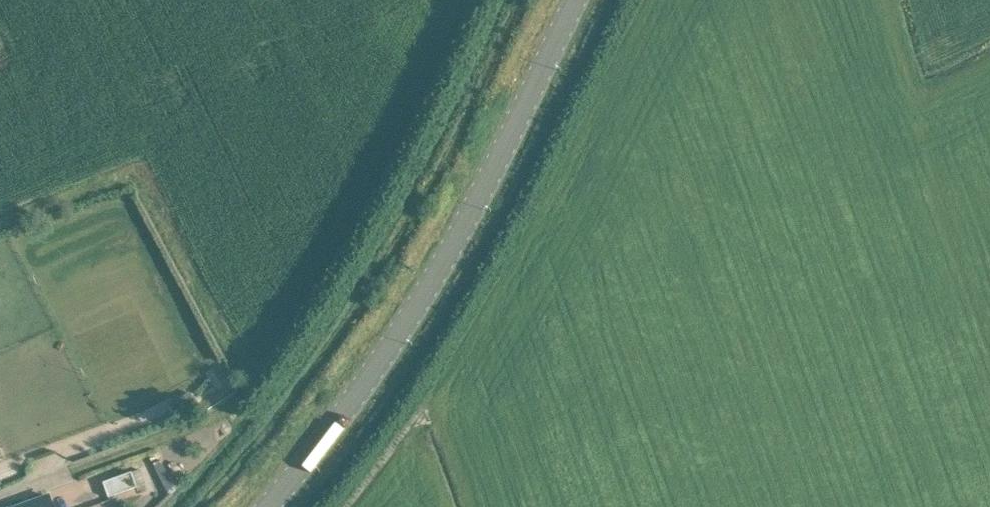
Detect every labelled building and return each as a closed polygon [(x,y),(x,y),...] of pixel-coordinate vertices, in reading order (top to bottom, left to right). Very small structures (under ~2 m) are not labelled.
[(196,404),(189,392),(169,405),(177,416),(196,404)] [(131,472),(103,482),(108,497),(136,487),(131,472)] [(49,496),(17,506),(53,506),(49,496)]
